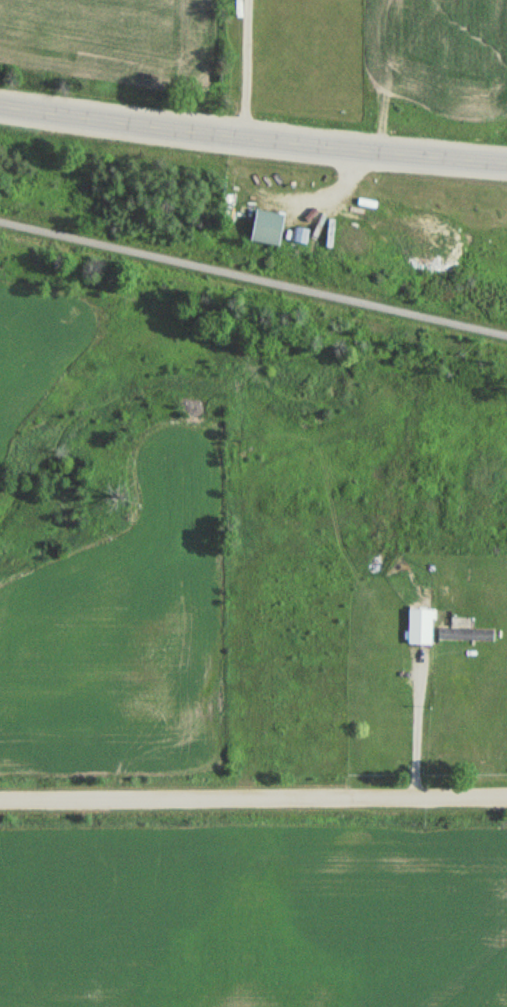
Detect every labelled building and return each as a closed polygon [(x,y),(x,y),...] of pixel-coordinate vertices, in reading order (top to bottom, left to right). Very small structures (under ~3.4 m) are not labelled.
[(278,215),(249,209),(243,241),(272,246),(278,215)] [(306,229),(292,229),(292,242),(306,242),(306,229)] [(430,645),(430,610),(405,610),(405,645),(430,645)] [(435,629),(435,641),(495,641),(495,627),(452,627),(452,629),(435,629)]
